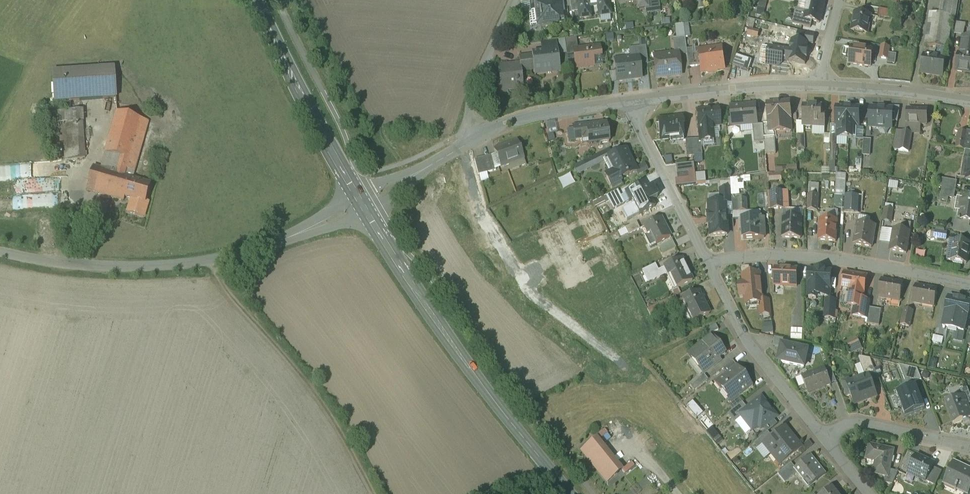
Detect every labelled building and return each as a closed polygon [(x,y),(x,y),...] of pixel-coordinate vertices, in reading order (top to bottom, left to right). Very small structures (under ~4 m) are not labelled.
[(545,0),(530,2),(531,14),(539,13),(541,25),(542,24),(558,22),(558,25),(567,24),(564,2),(564,0),(545,0)] [(577,0),(570,0),(570,1),(572,14),(579,13),(577,0)] [(579,13),(589,11),(588,8),(598,7),(599,17),(610,15),(608,0),(577,0),(579,13)] [(648,0),(644,1),(646,11),(660,9),(659,0),(648,0)] [(809,0),(806,12),(804,19),(812,21),(820,23),(825,4),(809,0)] [(943,16),(952,17),(952,18),(955,18),(957,0),(946,0),(943,16)] [(895,12),(879,9),(878,16),(894,19),(895,12)] [(806,12),(796,10),(793,24),(811,28),(812,21),(804,19),(806,12)] [(531,14),(529,15),(531,26),(541,25),(539,13),(531,14)] [(871,16),(855,13),(852,32),(868,34),(871,16)] [(943,16),(930,14),(925,46),(937,48),(945,50),(947,50),(952,18),(952,17),(943,16)] [(781,28),(772,26),(770,33),(780,35),(781,28)] [(794,31),(781,28),(780,35),(792,38),(794,31)] [(685,37),(673,39),(675,54),(678,54),(678,56),(687,55),(687,49),(685,37)] [(963,38),(961,55),(959,55),(956,72),(957,72),(963,73),(969,74),(969,39),(963,38)] [(577,39),(565,40),(567,56),(575,55),(574,51),(578,50),(577,39)] [(557,41),(541,43),(542,53),(558,51),(557,41)] [(809,44),(792,41),(790,51),(789,62),(805,64),(809,44)] [(578,50),(574,51),(575,55),(576,69),(595,66),(594,60),(601,59),(599,47),(578,50)] [(646,47),(634,48),(635,58),(639,58),(640,65),(648,64),(646,47)] [(873,50),(852,47),(850,64),(871,67),(873,50)] [(890,48),(882,47),(880,58),(888,60),(890,48)] [(699,48),(687,49),(687,55),(689,67),(700,66),(698,51),(699,51),(699,48)] [(784,50),(770,48),(768,65),(778,66),(782,64),(782,61),(789,62),(790,51),(784,50)] [(945,50),(937,48),(936,57),(924,55),(921,74),(943,78),(946,60),(944,59),(945,50)] [(699,51),(698,51),(700,66),(701,73),(725,70),(722,49),(699,51)] [(542,53),(532,54),(532,55),(534,71),(534,73),(560,69),(558,51),(542,53)] [(675,54),(664,56),(664,58),(654,59),(657,78),(681,75),(678,56),(678,54),(675,54)] [(532,55),(526,56),(528,69),(522,70),(522,73),(534,71),(532,55)] [(526,56),(519,57),(520,63),(521,63),(522,70),(528,69),(526,56)] [(635,58),(615,60),(618,82),(642,79),(640,65),(639,58),(635,58)] [(520,63),(498,66),(500,81),(500,82),(507,81),(508,92),(524,90),(522,73),(522,70),(521,63),(520,63)] [(115,70),(52,74),(54,105),(116,101),(115,70)] [(507,81),(500,82),(500,81),(498,82),(499,95),(509,94),(508,92),(507,81)] [(791,102),(767,104),(768,122),(769,122),(769,125),(770,135),(775,134),(792,133),(791,120),(792,120),(791,102)] [(118,110),(97,104),(94,113),(115,120),(117,112),(118,110)] [(756,106),(732,108),(733,126),(757,124),(756,106)] [(822,107),(811,106),(811,107),(804,107),(804,106),(803,106),(803,127),(825,128),(825,124),(826,115),(822,115),(822,107)] [(859,109),(847,109),(847,108),(838,107),(837,126),(859,127),(860,108),(859,108),(859,109)] [(893,109),(871,108),(870,128),(879,128),(879,126),(891,127),(891,129),(892,129),(893,109)] [(710,110),(697,112),(699,128),(700,139),(701,142),(714,140),(712,127),(720,126),(719,109),(717,109),(710,109),(710,110)] [(927,111),(908,110),(908,125),(927,126),(927,111)] [(82,111),(55,112),(55,114),(47,115),(47,124),(56,123),(58,150),(65,150),(65,158),(65,159),(73,165),(86,164),(82,111)] [(115,120),(106,153),(102,169),(124,175),(126,169),(134,171),(149,121),(117,112),(115,120)] [(682,117),(658,120),(661,141),(670,140),(670,139),(683,137),(682,128),(683,128),(682,117)] [(598,125),(587,126),(587,124),(573,126),(575,141),(583,140),(583,139),(588,138),(589,143),(600,141),(600,144),(609,143),(607,123),(598,124),(598,125)] [(764,125),(753,126),(755,143),(765,142),(764,125)] [(769,125),(764,125),(765,142),(766,155),(776,155),(775,134),(770,135),(769,125)] [(912,134),(902,132),(899,151),(909,153),(912,134)] [(967,134),(959,132),(957,149),(964,150),(967,134)] [(863,139),(853,138),(852,154),(862,155),(863,139)] [(700,139),(693,140),(694,156),(702,156),(701,142),(700,139)] [(693,140),(686,141),(687,157),(694,156),(693,140)] [(871,141),(864,140),(863,156),(870,156),(871,141)] [(518,141),(494,150),(501,167),(524,159),(518,141)] [(610,150),(574,168),(578,174),(608,159),(613,156),(610,150)] [(615,172),(606,177),(611,187),(612,189),(622,185),(620,182),(621,182),(620,181),(637,172),(635,169),(626,150),(613,156),(608,159),(615,172)] [(492,155),(475,160),(479,175),(496,170),(492,155)] [(965,157),(961,178),(966,179),(967,169),(968,169),(969,160),(969,158),(965,157)] [(693,163),(676,165),(677,173),(683,172),(689,172),(694,171),(693,163)] [(644,165),(635,169),(637,172),(638,175),(647,171),(644,165)] [(101,169),(93,167),(87,189),(95,192),(101,169)] [(102,169),(101,169),(95,192),(124,200),(125,197),(132,198),(128,211),(144,216),(148,202),(146,202),(151,183),(124,175),(102,169)] [(683,172),(677,173),(677,180),(690,178),(689,172),(683,172)] [(957,182),(941,180),(939,187),(943,188),(943,190),(955,192),(957,182)] [(621,197),(615,199),(619,207),(622,213),(635,206),(640,215),(655,207),(644,185),(621,197)] [(731,189),(721,190),(722,203),(726,203),(726,204),(732,204),(731,189)] [(955,192),(943,190),(941,200),(948,202),(948,198),(954,199),(955,192)] [(618,191),(606,197),(609,202),(615,199),(621,197),(618,191)] [(783,192),(771,193),(772,210),(784,209),(783,192)] [(818,196),(809,196),(808,211),(817,212),(818,196)] [(860,197),(847,196),(846,213),(859,214),(860,197)] [(615,199),(609,202),(613,210),(619,207),(615,199)] [(963,199),(959,220),(956,220),(955,227),(968,229),(969,223),(969,201),(963,199)] [(747,200),(733,201),(734,213),(747,212),(747,200)] [(722,203),(708,203),(709,214),(707,214),(707,218),(709,218),(711,236),(728,235),(726,204),(726,203),(722,203)] [(893,210),(886,209),(884,221),(891,222),(893,210)] [(802,218),(784,217),(783,239),(801,240),(802,218)] [(661,219),(644,227),(648,235),(651,234),(656,244),(655,244),(656,245),(670,238),(661,219)] [(764,219),(742,220),(742,221),(744,221),(745,231),(744,231),(744,240),(765,239),(764,219)] [(838,222),(821,220),(819,241),(836,243),(838,222)] [(637,223),(625,229),(629,236),(640,230),(637,223)] [(876,227),(858,224),(854,245),(872,248),(876,227)] [(955,227),(954,233),(969,236),(969,229),(968,229),(955,227)] [(910,234),(894,231),(891,251),(907,254),(910,234)] [(948,234),(936,232),(935,238),(947,240),(948,234)] [(954,241),(953,252),(950,251),(948,261),(951,261),(951,262),(967,265),(969,247),(969,244),(954,241)] [(682,259),(664,268),(667,274),(668,277),(671,276),(677,288),(670,292),(676,289),(677,289),(693,281),(682,259)] [(656,265),(642,271),(648,284),(667,274),(664,268),(658,271),(656,265)] [(798,270),(775,269),(775,287),(784,287),(784,286),(797,287),(798,270)] [(832,272),(810,271),(808,289),(810,289),(809,300),(817,300),(817,299),(824,299),(824,298),(830,298),(832,272)] [(867,278),(845,274),(842,294),(851,296),(850,299),(856,300),(863,301),(867,278)] [(760,275),(744,276),(744,285),(739,285),(741,297),(746,297),(746,305),(759,304),(763,304),(763,301),(760,275)] [(904,284),(882,280),(879,298),(893,300),(892,301),(900,302),(901,302),(904,284)] [(938,290),(916,286),(913,303),(935,307),(938,290)] [(698,292),(682,300),(686,308),(682,310),(688,324),(689,325),(693,322),(710,314),(698,292)] [(675,297),(661,304),(664,310),(678,303),(675,297)] [(949,297),(942,329),(965,334),(969,312),(969,302),(949,297)] [(863,301),(856,300),(853,317),(868,320),(870,309),(871,302),(863,301)] [(770,301),(763,301),(763,304),(759,304),(760,316),(771,315),(770,301)] [(837,302),(826,301),(825,319),(836,320),(837,302)] [(661,304),(647,310),(651,317),(664,310),(661,304)] [(882,311),(870,309),(868,320),(868,324),(879,326),(882,311)] [(913,312),(905,310),(902,326),(910,328),(913,312)] [(716,325),(705,330),(708,335),(718,330),(716,325)] [(802,331),(791,331),(791,340),(802,340),(802,331)] [(711,335),(687,355),(703,375),(704,375),(721,362),(719,359),(726,354),(711,335)] [(808,351),(783,346),(780,356),(783,357),(782,363),(804,368),(808,351)] [(871,359),(858,357),(861,364),(863,363),(867,373),(875,370),(871,359)] [(732,361),(723,368),(728,375),(738,367),(732,361)] [(918,370),(899,366),(905,380),(909,378),(911,385),(922,381),(918,370)] [(728,375),(724,378),(723,376),(714,383),(731,404),(753,387),(738,367),(728,375)] [(825,369),(803,378),(809,394),(831,385),(825,369)] [(703,375),(690,386),(694,391),(708,380),(704,375),(703,376),(703,375)] [(869,375),(850,383),(849,380),(842,382),(848,396),(851,395),(855,405),(865,401),(865,399),(876,395),(877,396),(869,375)] [(916,386),(897,394),(906,416),(925,409),(916,386)] [(961,391),(963,397),(964,397),(967,406),(969,405),(969,394),(968,389),(961,391)] [(747,408),(747,409),(733,418),(736,422),(741,417),(752,430),(758,426),(761,430),(777,417),(761,397),(747,408)] [(948,407),(955,425),(969,419),(969,413),(967,406),(964,397),(963,397),(955,400),(956,403),(948,407)] [(742,403),(729,413),(733,418),(747,409),(747,408),(742,403)] [(771,437),(763,444),(771,455),(774,453),(783,464),(802,448),(784,427),(771,437)] [(768,432),(754,444),(758,449),(763,444),(771,437),(768,432)] [(597,438),(582,451),(608,482),(623,470),(597,438)] [(812,447),(808,443),(802,448),(801,449),(796,454),(800,458),(812,447)] [(895,451),(869,445),(866,460),(876,462),(873,475),(886,477),(889,478),(890,471),(895,451)] [(935,464),(917,456),(908,474),(909,474),(909,473),(917,477),(917,478),(926,483),(926,482),(933,468),(935,464)] [(823,475),(809,457),(795,468),(794,469),(798,473),(804,481),(805,480),(810,486),(809,487),(809,488),(817,482),(816,481),(823,475)] [(791,464),(778,474),(785,483),(798,473),(794,469),(795,468),(791,464)] [(954,464),(945,483),(946,482),(957,488),(955,492),(957,493),(958,489),(966,493),(968,493),(969,493),(969,492),(969,471),(954,464)] [(943,472),(933,468),(926,482),(936,487),(943,472)] [(899,473),(890,471),(889,478),(886,477),(884,484),(893,486),(899,473)]
